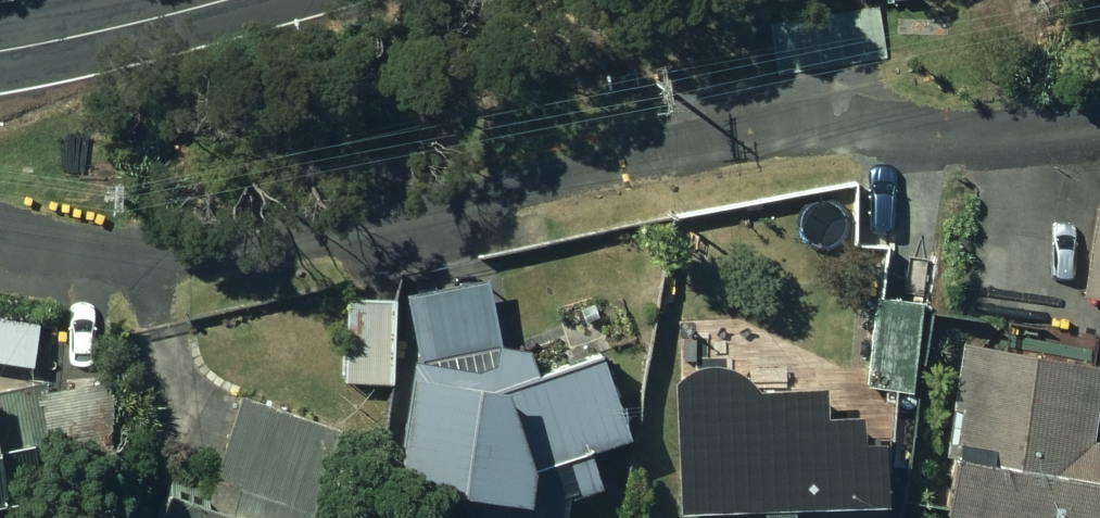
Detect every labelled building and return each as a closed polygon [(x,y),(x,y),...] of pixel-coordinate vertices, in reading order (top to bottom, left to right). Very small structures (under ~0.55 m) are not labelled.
[(404,280),(415,345),(495,332),(483,267),(404,280)] [(864,375),(910,380),(922,289),(875,283),(864,375)] [(342,371),(390,372),(391,291),(344,289),(342,371)] [(1090,417),(1099,346),(956,328),(949,392),(955,392),(939,506),(1029,515),(1029,517),(1099,517),(1099,418),(1090,417)] [(389,455),(519,475),(523,449),(553,440),(564,477),(595,467),(583,433),(624,419),(596,338),(501,369),(499,359),(406,345),(389,455)] [(674,517),(807,517),(806,488),(883,486),(881,425),(859,426),(857,399),(822,401),(821,372),(754,374),(748,365),(737,358),(727,353),(716,350),(704,349),(692,352),(681,357),(671,365),(674,517)] [(48,422),(38,367),(0,374),(0,430),(48,422)] [(320,469),(340,475),(353,434),(334,427),(338,416),(237,384),(202,483),(166,471),(151,517),(302,517),(320,469)] [(37,490),(0,496),(0,517),(42,517),(37,490)]
